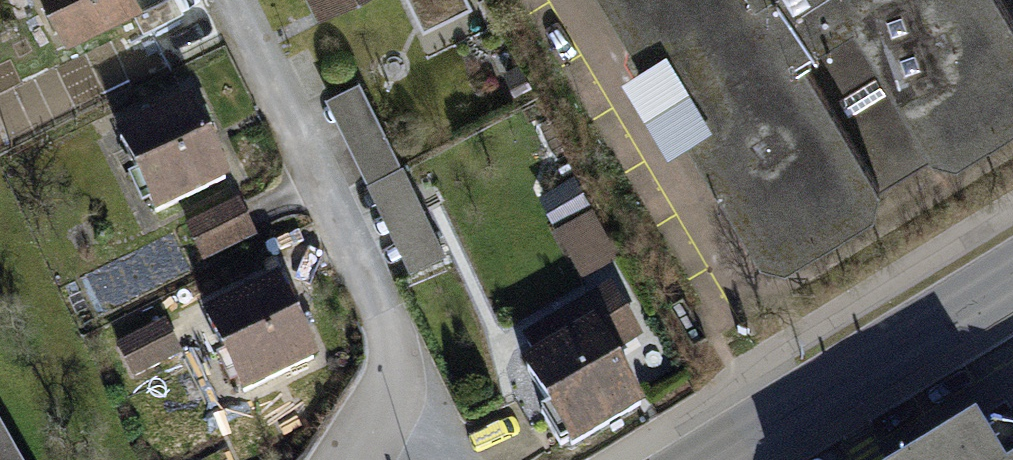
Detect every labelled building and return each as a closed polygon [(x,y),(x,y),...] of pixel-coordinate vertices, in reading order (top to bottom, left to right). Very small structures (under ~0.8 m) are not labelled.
[(68,31),(132,0),(53,0),(68,31)] [(631,35),(648,38),(688,102),(682,120),(760,249),(786,255),(870,203),(874,186),(939,145),(957,151),(1012,117),(1012,16),(1004,0),(610,0),(631,35)] [(366,178),(399,162),(357,77),(324,94),(366,178)] [(189,106),(120,139),(156,212),(225,179),(189,106)] [(588,202),(572,176),(551,189),(566,215),(588,202)] [(188,227),(203,259),(252,235),(237,204),(188,227)] [(621,262),(592,205),(552,226),(582,282),(621,262)] [(312,357),(277,285),(208,319),(243,391),(312,357)] [(541,412),(561,445),(569,440),(572,445),(641,404),(604,343),(634,325),(613,290),(528,341),(539,360),(526,368),(549,407),(541,412)] [(164,323),(119,345),(133,374),(178,352),(164,323)] [(975,427),(922,459),(1012,459),(1012,437),(993,431),(982,438),(975,427)] [(0,428),(0,459),(18,459),(0,428)]
